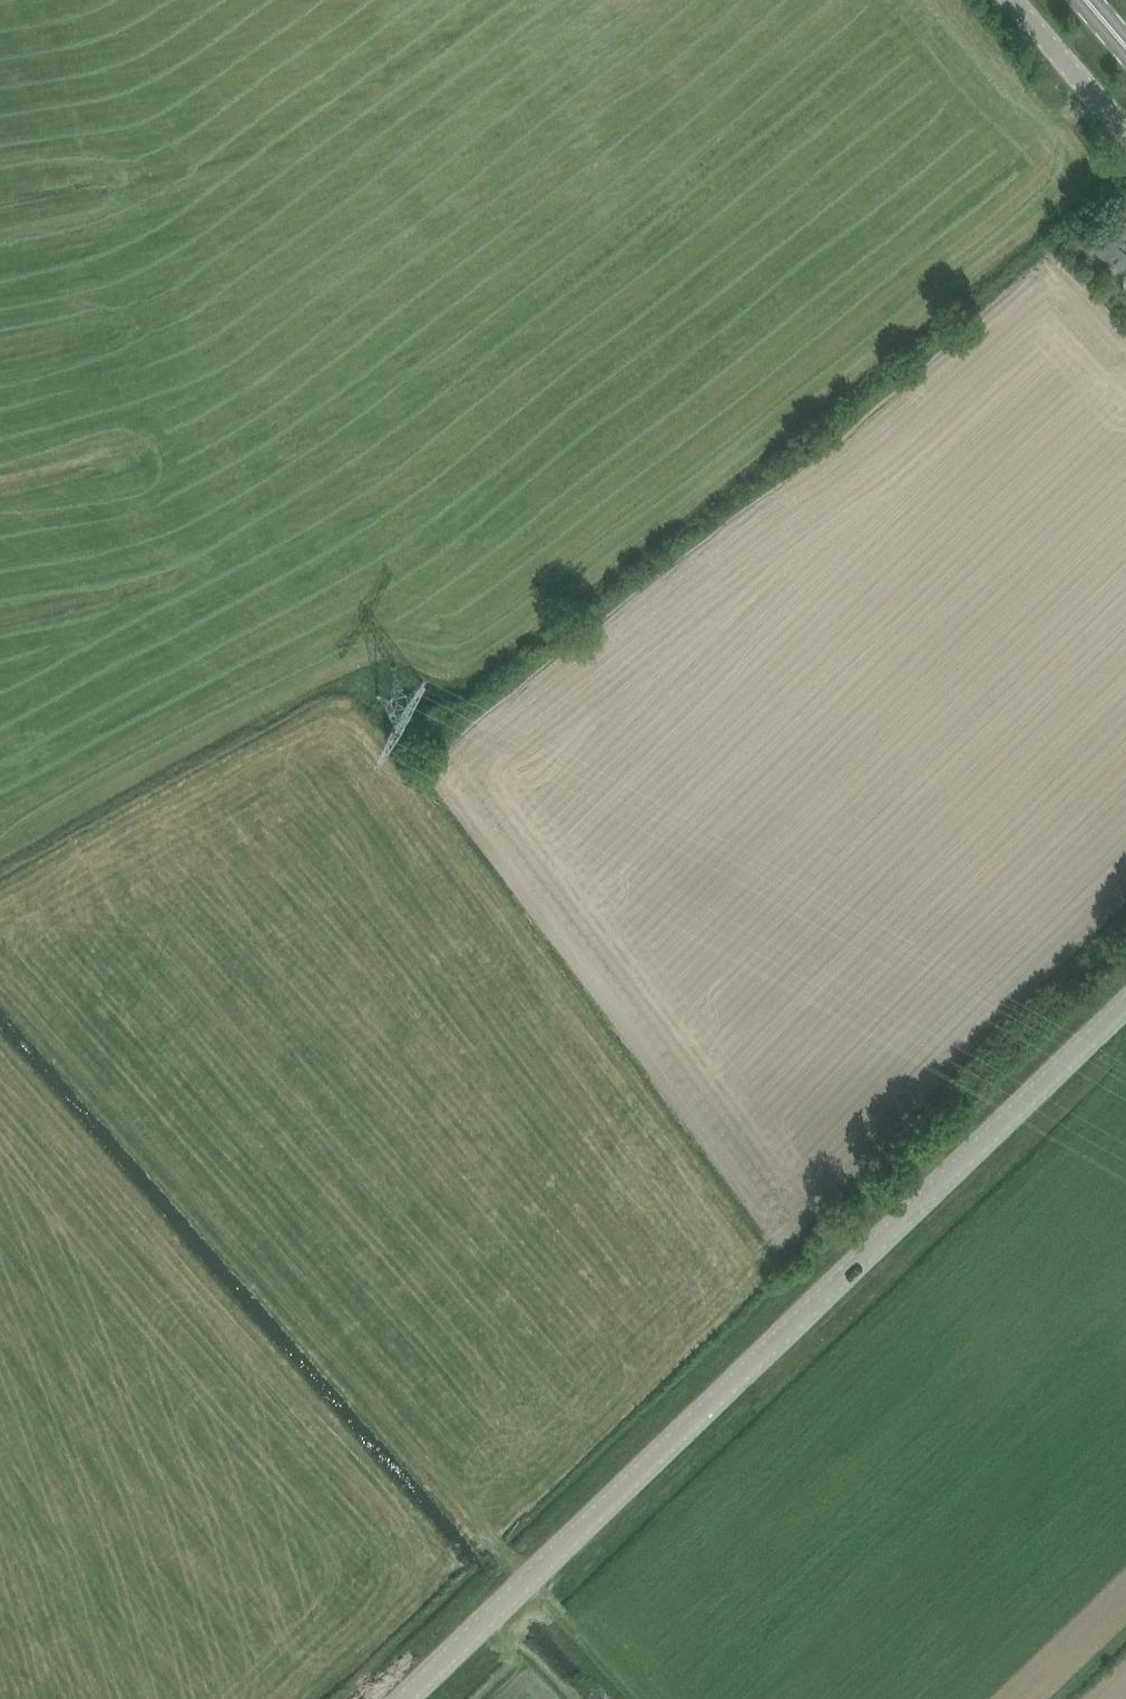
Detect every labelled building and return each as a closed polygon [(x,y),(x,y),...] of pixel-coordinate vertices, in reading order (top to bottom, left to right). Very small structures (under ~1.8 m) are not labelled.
[(1106,238),(1124,270),(1125,269),(1125,226),(1106,238)]
